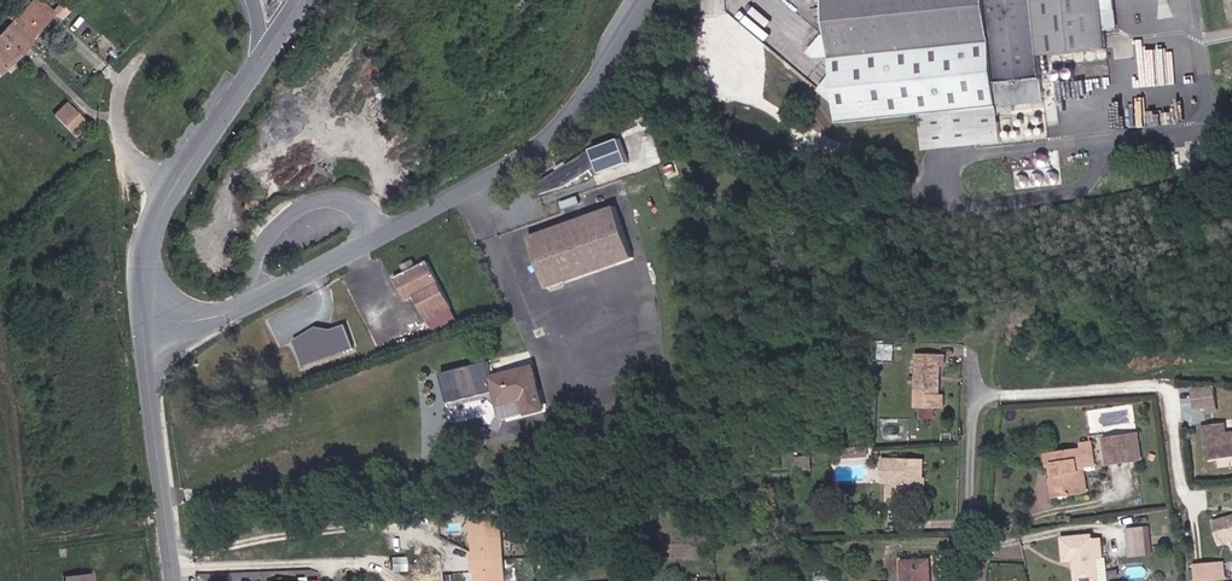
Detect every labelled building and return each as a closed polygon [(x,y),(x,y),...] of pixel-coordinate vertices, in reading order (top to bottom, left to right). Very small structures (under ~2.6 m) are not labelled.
[(0,39),(0,69),(6,75),(40,41),(37,39),(61,14),(45,0),(37,0),(0,39)] [(839,124),(920,114),(924,151),(999,142),(991,86),(1035,80),(1035,59),(1102,54),(1098,0),(824,0),(839,124)] [(65,130),(80,118),(65,100),(50,112),(65,130)] [(595,150),(539,187),(543,194),(570,186),(597,173),(600,177),(638,163),(632,140),(595,150)] [(245,208),(259,211),(265,188),(258,186),(255,197),(249,195),(245,208)] [(642,258),(623,206),(539,236),(557,288),(642,258)] [(436,262),(399,279),(412,302),(420,297),(432,322),(459,310),(436,262)] [(349,320),(292,334),(299,363),(356,348),(349,320)] [(948,395),(948,365),(953,365),(953,353),(923,353),(921,407),(926,407),(944,408),(952,408),(952,394),(948,395)] [(531,364),(487,375),(496,407),(518,401),(524,414),(544,411),(531,364)] [(1226,413),(1224,394),(1203,396),(1205,416),(1226,413)] [(944,418),(944,408),(926,407),(926,418),(944,418)] [(856,431),(875,430),(875,422),(855,424),(856,431)] [(1213,461),(1231,458),(1231,431),(1231,423),(1207,427),(1213,461)] [(1114,462),(1135,459),(1132,437),(1111,440),(1114,462)] [(1076,488),(1091,486),(1088,465),(1096,464),(1102,463),(1099,441),(1091,442),(1092,448),(1054,452),(1055,465),(1061,464),(1065,497),(1078,496),(1076,488)] [(893,484),(929,483),(928,460),(887,461),(887,478),(893,478),(893,484)] [(1058,498),(1065,497),(1061,464),(1055,465),(1058,498)] [(1078,496),(1100,494),(1096,464),(1088,465),(1091,486),(1076,488),(1078,496)] [(910,492),(929,491),(929,483),(893,484),(893,500),(910,500),(910,492)] [(929,499),(929,491),(910,492),(910,500),(929,499)] [(475,522),(480,580),(512,580),(508,520),(475,522)] [(1219,525),(1228,547),(1231,545),(1231,520),(1219,525)] [(1150,545),(1133,547),(1134,555),(1157,553),(1153,524),(1147,525),(1150,545)] [(1133,547),(1150,545),(1147,525),(1130,527),(1133,547)] [(1075,557),(1075,562),(1109,557),(1108,552),(1104,553),(1102,534),(1093,535),(1093,533),(1063,536),(1066,558),(1075,557)] [(818,549),(844,548),(844,540),(818,541),(818,549)] [(369,557),(369,570),(393,570),(392,557),(369,557)] [(1075,562),(1078,580),(1099,580),(1112,579),(1109,557),(1075,562)] [(933,558),(906,559),(908,580),(934,580),(933,558)] [(1222,561),(1202,563),(1203,580),(1224,578),(1222,561)] [(1229,561),(1222,561),(1224,578),(1231,577),(1229,561)]
